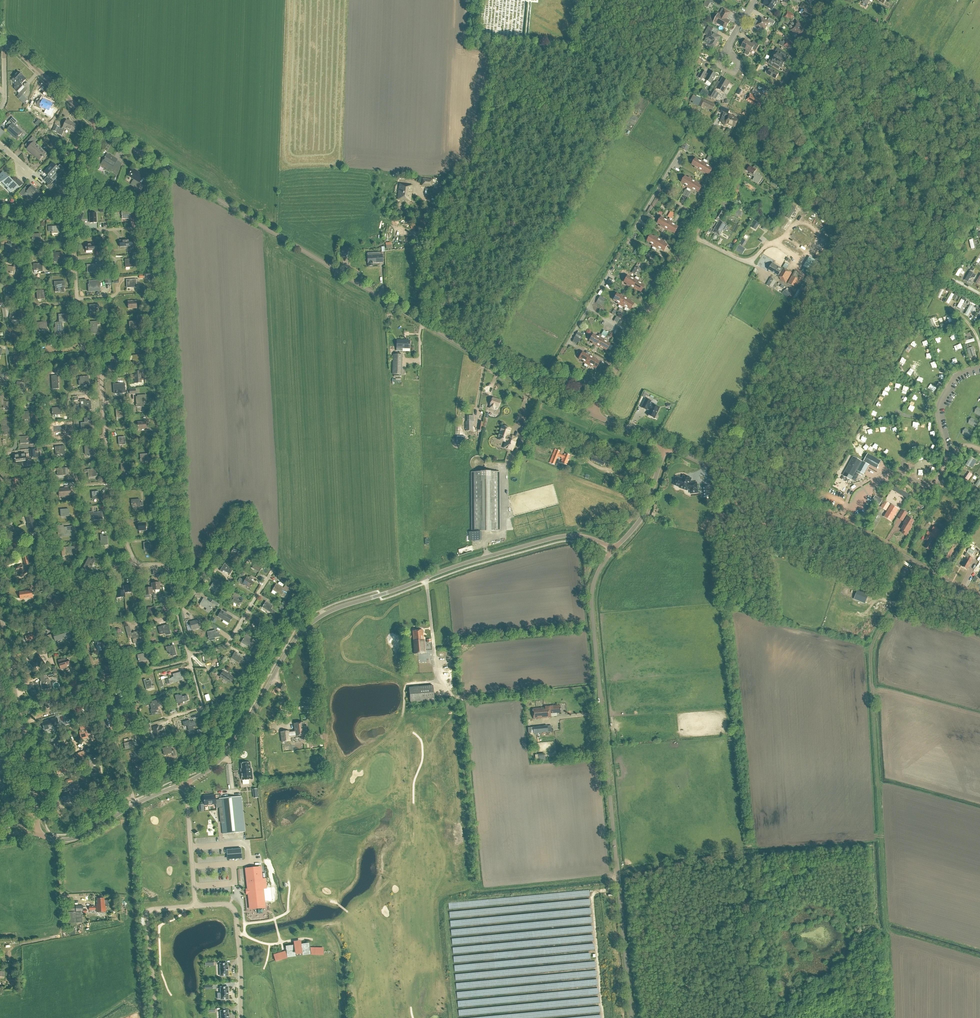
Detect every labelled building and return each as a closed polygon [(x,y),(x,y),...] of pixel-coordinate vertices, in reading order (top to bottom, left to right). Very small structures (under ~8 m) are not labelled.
[(768,1),(766,0),(763,5),(765,6),(772,10),(778,0),(769,0),(768,1)] [(813,14),(807,10),(809,7),(802,3),(800,8),(805,11),(802,16),(810,20),(813,14)] [(793,7),(791,11),(801,16),(803,12),(793,7)] [(729,13),(724,10),(720,16),(718,15),(714,22),(727,29),(730,22),(726,19),(729,13)] [(792,19),(794,15),(787,11),(783,18),(787,20),(788,18),(792,19)] [(758,22),(755,20),(752,26),(758,30),(759,28),(764,31),(768,23),(773,25),(775,22),(769,19),(767,22),(760,18),(758,22)] [(803,30),(805,27),(805,26),(799,22),(796,20),(794,23),(792,22),(789,28),(791,29),(790,31),(796,34),(796,33),(801,36),(804,31),(803,30)] [(714,48),(720,37),(711,32),(713,29),(709,26),(704,34),(707,36),(706,39),(705,41),(705,43),(709,45),(709,46),(714,48)] [(745,40),(741,47),(746,50),(744,53),(744,55),(747,56),(748,56),(752,49),(756,51),(760,45),(753,41),(752,44),(745,40)] [(781,41),(779,45),(785,48),(785,47),(788,49),(789,48),(792,51),(795,46),(794,46),(795,44),(787,40),(786,42),(784,41),(783,42),(781,41)] [(775,57),(785,63),(787,59),(787,58),(785,57),(787,54),(778,49),(776,52),(778,53),(775,57)] [(785,63),(775,57),(772,62),(770,61),(768,64),(777,69),(779,66),(781,68),(782,66),(782,67),(784,63),(785,63)] [(778,74),(770,69),(768,68),(765,73),(775,79),(778,74)] [(711,84),(716,75),(710,71),(708,75),(706,73),(702,71),(700,74),(699,73),(697,77),(699,78),(698,78),(702,80),(702,79),(705,80),(705,81),(707,82),(706,84),(710,86),(711,84)] [(26,80),(18,72),(13,78),(14,78),(12,80),(19,87),(15,90),(19,94),(18,95),(17,97),(24,104),(28,100),(23,95),(27,91),(24,88),(21,85),(26,80)] [(717,81),(713,89),(715,91),(716,89),(723,93),(729,83),(722,79),(720,83),(717,81)] [(742,92),(738,89),(732,100),(737,103),(738,100),(739,101),(744,93),(747,94),(749,90),(744,88),(742,92)] [(716,99),(718,95),(716,94),(717,92),(715,91),(713,89),(712,89),(709,96),(716,99)] [(696,97),(693,95),(691,101),(693,102),(693,103),(705,109),(706,107),(713,110),(715,105),(702,99),(700,99),(701,97),(697,96),(696,97)] [(760,107),(762,103),(761,103),(762,102),(754,97),(751,103),(755,105),(755,104),(760,107)] [(53,104),(43,99),(41,102),(39,100),(36,107),(40,108),(41,107),(49,111),(53,104)] [(734,126),(737,119),(732,117),(733,116),(730,114),(729,116),(724,113),(720,121),(724,125),(727,123),(734,126)] [(17,121),(13,117),(6,125),(9,128),(6,130),(16,139),(22,133),(14,125),(17,121)] [(77,126),(66,120),(63,128),(62,129),(59,128),(57,134),(62,136),(65,129),(74,133),(77,126)] [(27,149),(39,161),(46,153),(35,143),(37,141),(33,137),(25,146),(28,148),(27,149)] [(681,148),(686,152),(690,146),(684,143),(681,148)] [(103,161),(100,165),(107,169),(110,165),(113,167),(110,171),(114,173),(117,168),(114,166),(117,160),(114,157),(113,158),(107,154),(103,161)] [(706,160),(704,160),(702,163),(695,159),(692,165),(695,167),(695,168),(697,169),(700,171),(706,160)] [(706,160),(700,171),(702,173),(703,172),(705,174),(705,173),(709,175),(712,169),(706,165),(707,161),(706,160)] [(46,178),(44,181),(46,182),(51,187),(53,184),(52,183),(54,181),(65,169),(60,165),(58,167),(53,163),(44,173),(48,176),(46,178)] [(703,178),(704,176),(686,166),(684,168),(703,178)] [(750,166),(747,171),(751,173),(750,174),(755,177),(753,181),(758,184),(763,177),(759,175),(760,174),(756,171),(757,169),(757,168),(755,167),(754,167),(753,168),(750,166)] [(130,185),(138,190),(141,185),(138,183),(143,175),(132,169),(128,176),(134,180),(133,180),(130,185)] [(0,176),(0,185),(2,184),(8,190),(7,191),(10,194),(15,190),(14,190),(17,187),(8,179),(9,179),(3,173),(0,176)] [(688,191),(694,180),(691,179),(689,178),(688,178),(685,176),(681,183),(688,187),(686,190),(688,191)] [(776,187),(780,182),(774,178),(771,183),(776,187)] [(694,180),(688,191),(690,192),(692,189),(698,193),(702,186),(699,185),(699,184),(697,182),(694,180)] [(29,184),(22,192),(20,194),(23,197),(24,195),(27,198),(28,197),(32,200),(34,198),(36,200),(37,199),(41,195),(32,186),(32,187),(29,184)] [(410,201),(412,186),(400,185),(398,199),(410,201)] [(66,200),(60,195),(57,198),(63,204),(66,200)] [(122,219),(131,218),(130,208),(128,208),(128,211),(122,212),(122,219)] [(742,212),(740,211),(740,210),(737,208),(736,209),(736,208),(734,213),(739,216),(742,212)] [(720,211),(718,214),(714,220),(717,222),(720,219),(724,213),(720,211)] [(665,230),(671,219),(670,218),(668,221),(661,217),(658,224),(661,225),(660,226),(663,228),(665,230)] [(671,219),(665,230),(668,231),(671,232),(671,231),(675,233),(678,227),(672,223),(673,220),(671,219)] [(725,224),(719,221),(713,232),(720,236),(723,230),(722,229),(725,224)] [(669,239),(670,236),(651,225),(650,228),(669,239)] [(60,233),(60,226),(48,227),(48,232),(51,232),(51,234),(60,233)] [(651,235),(647,241),(654,245),(652,249),(654,250),(660,239),(657,237),(657,238),(655,236),(654,237),(651,235)] [(660,239),(654,250),(655,250),(657,247),(664,251),(668,245),(664,243),(665,242),(662,241),(663,241),(660,239)] [(126,240),(124,240),(119,241),(120,247),(130,246),(131,248),(133,248),(132,241),(126,242),(126,240)] [(14,245),(6,244),(5,250),(13,252),(13,249),(15,249),(15,246),(14,246),(14,245)] [(739,245),(736,251),(742,255),(746,249),(739,245)] [(343,257),(350,259),(352,251),(345,249),(343,257)] [(53,259),(52,259),(52,261),(53,261),(53,262),(63,262),(62,253),(52,253),(53,259)] [(368,255),(367,255),(368,263),(368,266),(373,266),(373,264),(373,263),(383,263),(382,255),(380,255),(379,253),(368,253),(368,255)] [(795,267),(794,268),(798,271),(805,260),(800,256),(793,265),(795,267)] [(803,266),(812,272),(818,263),(809,257),(803,266)] [(130,260),(125,260),(126,268),(136,267),(135,261),(130,261),(130,260)] [(774,263),(773,265),(771,264),(768,270),(778,275),(777,277),(780,278),(780,279),(785,283),(786,283),(792,273),(786,270),(789,265),(785,263),(782,269),(774,263)] [(19,266),(19,265),(14,264),(13,267),(8,266),(7,273),(14,274),(15,268),(16,268),(15,270),(20,271),(19,266)] [(43,272),(42,264),(33,264),(34,271),(40,270),(40,272),(43,272)] [(631,273),(637,276),(641,271),(639,270),(639,268),(637,267),(636,268),(635,267),(631,273)] [(795,287),(799,281),(797,280),(800,274),(795,271),(788,283),(795,287)] [(970,272),(964,281),(968,283),(973,274),(970,272)] [(807,275),(801,286),(799,290),(799,289),(791,301),(797,305),(804,293),(805,294),(807,290),(805,289),(810,280),(812,281),(813,278),(807,275)] [(637,278),(636,277),(634,280),(627,276),(623,282),(627,284),(626,285),(629,286),(628,287),(631,288),(637,278)] [(612,287),(615,281),(610,278),(606,284),(612,287)] [(639,279),(637,278),(631,288),(634,290),(634,289),(637,291),(637,290),(640,292),(644,286),(637,282),(639,279)] [(766,285),(775,290),(776,288),(773,287),(776,282),(770,278),(766,285)] [(127,288),(137,287),(136,280),(132,280),(133,282),(129,282),(129,280),(126,280),(127,288)] [(64,292),(64,289),(65,289),(65,281),(54,282),(55,286),(56,292),(62,292),(62,293),(64,292)] [(89,290),(97,289),(97,285),(100,284),(100,282),(93,282),(93,285),(88,285),(89,290)] [(9,288),(8,295),(16,296),(17,290),(9,288)] [(777,288),(773,292),(777,297),(781,293),(777,288)] [(787,298),(791,294),(786,289),(782,293),(787,298)] [(620,308),(626,298),(623,296),(620,295),(620,296),(617,294),(613,300),(620,304),(618,307),(620,308)] [(951,294),(946,303),(949,305),(954,295),(951,294)] [(596,303),(602,306),(605,299),(600,296),(596,303)] [(628,299),(626,298),(620,308),(621,309),(623,306),(630,310),(634,304),(630,302),(631,301),(628,299)] [(99,308),(99,305),(90,305),(90,313),(96,312),(96,308),(99,308)] [(965,315),(968,316),(973,307),(970,305),(965,315)] [(20,321),(22,312),(19,311),(19,312),(11,311),(10,317),(12,318),(12,320),(20,321)] [(99,322),(90,322),(90,333),(98,333),(97,325),(99,325),(99,322)] [(55,327),(54,327),(54,333),(54,335),(55,335),(59,334),(59,332),(62,332),(62,330),(62,323),(59,323),(55,323),(55,327)] [(599,334),(598,337),(593,334),(589,340),(592,342),(592,343),(594,345),(597,347),(606,332),(603,331),(601,335),(599,334)] [(606,332),(597,347),(600,348),(602,349),(603,348),(606,350),(610,344),(605,341),(606,340),(604,339),(605,337),(605,338),(608,333),(606,332)] [(13,333),(11,339),(19,341),(19,337),(21,338),(22,335),(20,335),(20,334),(13,333)] [(410,341),(397,340),(396,349),(410,349),(410,341)] [(975,357),(973,347),(967,349),(969,358),(975,357)] [(585,367),(591,356),(589,354),(589,355),(586,353),(586,354),(582,352),(579,358),(585,362),(584,366),(585,367)] [(21,357),(14,356),(13,363),(21,364),(22,358),(25,359),(25,355),(21,354),(21,357)] [(393,355),(393,361),(393,375),(401,375),(402,355),(393,355)] [(591,356),(585,367),(587,367),(589,364),(596,368),(599,362),(596,360),(596,359),(594,358),(591,356)] [(114,357),(111,357),(112,370),(120,369),(119,358),(116,358),(116,357),(114,357)] [(135,373),(135,375),(131,375),(131,379),(135,379),(135,383),(142,383),(141,373),(135,373)] [(88,377),(80,377),(80,381),(79,381),(79,386),(83,385),(83,384),(87,384),(87,385),(89,385),(88,377)] [(125,393),(125,383),(113,384),(114,394),(114,392),(116,392),(116,393),(117,393),(117,392),(120,392),(120,393),(125,393)] [(140,397),(136,397),(136,407),(144,407),(143,401),(147,401),(146,395),(140,395),(140,397)] [(4,401),(3,396),(0,396),(0,406),(1,406),(0,408),(8,409),(9,402),(4,401)] [(86,399),(84,400),(80,400),(80,403),(81,402),(81,405),(81,410),(85,410),(91,410),(91,401),(86,401),(86,399)] [(498,407),(500,401),(493,399),(491,403),(490,408),(494,409),(495,406),(498,407)] [(651,401),(645,399),(641,408),(647,410),(647,409),(649,410),(647,415),(648,415),(648,416),(650,417),(651,417),(654,418),(659,408),(652,404),(652,405),(650,404),(651,401)] [(474,422),(474,416),(467,416),(467,421),(465,421),(465,431),(467,431),(473,431),(473,422),(474,422)] [(968,423),(975,428),(979,422),(971,417),(968,423)] [(7,420),(1,421),(2,431),(4,431),(5,435),(10,434),(8,424),(7,420)] [(88,421),(88,422),(81,423),(81,430),(93,429),(92,421),(88,421)] [(146,422),(138,422),(138,429),(148,428),(148,431),(150,431),(150,425),(146,426),(146,422)] [(502,426),(498,439),(506,442),(504,448),(512,451),(517,438),(510,436),(509,434),(511,429),(502,426)] [(961,434),(969,438),(972,432),(965,428),(961,434)] [(34,436),(20,437),(20,444),(30,443),(30,445),(34,444),(34,436)] [(55,447),(56,455),(65,454),(65,446),(55,447)] [(95,453),(94,446),(84,447),(85,454),(95,453)] [(560,451),(555,449),(550,463),(554,465),(557,456),(563,458),(561,463),(567,465),(569,460),(568,459),(569,455),(565,453),(564,455),(559,454),(560,451)] [(25,454),(14,455),(14,463),(26,462),(25,454)] [(853,457),(843,474),(844,476),(850,479),(852,479),(853,477),(852,476),(853,473),(855,469),(857,470),(857,471),(858,471),(857,472),(858,474),(861,475),(862,475),(863,474),(864,474),(869,465),(876,469),(880,461),(867,454),(862,462),(853,457)] [(597,457),(595,462),(603,465),(605,461),(597,457)] [(472,472),(472,531),(499,531),(499,472),(472,472)] [(973,475),(970,473),(964,481),(967,483),(973,475)] [(13,488),(19,487),(18,479),(21,478),(21,474),(15,475),(15,479),(12,480),(13,488)] [(835,489),(839,478),(831,476),(830,479),(827,478),(825,485),(835,489)] [(697,482),(692,483),(690,482),(691,479),(683,477),(683,479),(676,477),(674,484),(680,486),(680,487),(687,490),(688,488),(690,489),(691,493),(698,492),(697,482)] [(873,498),(872,500),(880,505),(883,500),(875,495),(873,498)] [(140,503),(140,499),(131,500),(132,507),(138,506),(138,507),(141,507),(141,508),(143,508),(143,503),(140,503)] [(881,507),(886,511),(890,504),(884,501),(881,507)] [(898,509),(891,505),(884,517),(891,521),(898,509)] [(60,509),(52,509),(52,517),(60,517),(60,509)] [(907,513),(902,510),(897,518),(902,521),(907,513)] [(93,511),(87,512),(87,518),(93,518),(93,520),(95,520),(103,520),(102,512),(102,511),(93,512),(93,511)] [(31,515),(26,517),(29,524),(27,524),(28,528),(30,528),(32,533),(37,532),(31,515)] [(901,533),(906,536),(912,526),(911,525),(914,521),(907,517),(904,522),(905,523),(901,529),(903,530),(901,533)] [(72,527),(58,529),(59,533),(62,533),(62,536),(73,535),(73,532),(72,527)] [(943,532),(933,527),(930,532),(928,531),(926,534),(927,535),(925,540),(928,542),(925,548),(929,550),(933,543),(935,539),(938,541),(943,532)] [(481,532),(469,532),(469,541),(481,541),(481,532)] [(24,543),(19,537),(11,542),(14,546),(15,546),(17,548),(24,543)] [(945,542),(950,545),(948,550),(948,549),(944,556),(948,559),(952,552),(954,548),(956,548),(959,543),(954,540),(953,540),(948,537),(945,542)] [(72,547),(61,547),(62,556),(73,555),(72,550),(75,550),(75,546),(72,547)] [(240,559),(242,555),(243,553),(234,547),(231,553),(240,559)] [(962,567),(967,569),(970,562),(972,558),(969,556),(969,555),(966,553),(965,556),(967,557),(962,567)] [(89,558),(84,567),(83,570),(85,571),(87,566),(91,568),(96,559),(93,558),(92,560),(89,558)] [(263,567),(256,562),(252,568),(259,572),(263,567)] [(224,564),(220,571),(222,573),(223,572),(226,574),(227,573),(230,575),(233,570),(224,564)] [(20,567),(15,568),(16,572),(20,571),(20,573),(19,573),(20,577),(28,575),(27,571),(24,572),(23,570),(22,565),(19,565),(20,567)] [(240,578),(238,581),(250,588),(253,582),(246,578),(244,581),(240,578)] [(220,583),(216,581),(214,580),(211,587),(213,588),(212,590),(216,592),(218,589),(217,588),(220,583)] [(160,592),(160,589),(160,583),(151,583),(152,588),(152,590),(153,590),(155,590),(155,593),(160,592)] [(236,583),(234,586),(241,591),(244,589),(236,583)] [(283,588),(276,584),(273,590),(282,596),(284,597),(286,595),(283,593),(281,592),(283,588)] [(865,604),(869,594),(858,589),(854,599),(865,604)] [(238,599),(240,596),(235,593),(232,597),(234,598),(232,601),(239,606),(242,602),(238,599)] [(50,600),(47,603),(51,606),(52,604),(59,608),(63,602),(57,598),(55,600),(53,598),(51,597),(50,600)] [(204,599),(200,604),(206,608),(205,610),(209,613),(212,608),(208,606),(209,605),(211,607),(213,604),(217,607),(218,605),(219,605),(220,604),(219,603),(219,604),(212,600),(211,603),(204,599)] [(273,606),(266,602),(262,608),(271,613),(271,612),(274,614),(275,612),(273,610),(271,609),(273,606)] [(221,610),(217,617),(229,623),(232,617),(221,610)] [(262,628),(261,626),(263,623),(256,619),(252,625),(259,629),(261,630),(262,628)] [(192,622),(189,622),(192,630),(194,630),(201,628),(198,620),(192,622)] [(168,625),(163,626),(158,627),(160,635),(166,633),(167,635),(170,634),(168,625)] [(67,630),(55,633),(57,639),(60,639),(62,638),(63,639),(69,638),(67,630)] [(207,632),(209,639),(220,637),(219,633),(216,634),(215,630),(207,632)] [(422,630),(413,631),(413,641),(414,654),(426,653),(424,640),(423,640),(422,630)] [(141,631),(131,633),(133,641),(134,644),(144,641),(143,638),(141,631)] [(27,641),(37,637),(35,632),(32,633),(33,634),(25,636),(27,641)] [(253,639),(246,635),(242,642),(251,647),(253,644),(251,643),(253,639)] [(106,648),(103,638),(100,639),(100,641),(95,642),(97,646),(100,645),(102,651),(105,650),(105,648),(106,648)] [(176,655),(173,645),(166,647),(167,652),(168,651),(169,654),(172,654),(172,656),(176,655)] [(239,654),(237,653),(235,652),(231,658),(239,663),(242,658),(238,656),(239,654)] [(139,662),(147,660),(146,656),(148,655),(148,653),(137,655),(139,662)] [(35,661),(31,664),(34,668),(38,665),(40,667),(44,664),(38,655),(34,658),(35,661)] [(64,659),(58,661),(61,669),(67,667),(66,665),(70,664),(68,659),(65,660),(64,659)] [(110,664),(102,666),(103,669),(104,669),(106,675),(112,673),(110,664)] [(228,671),(223,668),(221,671),(222,672),(221,673),(222,673),(219,677),(230,684),(234,678),(227,673),(228,671)] [(169,680),(166,681),(167,684),(183,680),(181,672),(173,674),(174,678),(169,679),(169,680)] [(47,675),(40,677),(41,681),(42,681),(45,690),(52,688),(50,679),(48,679),(47,675)] [(152,688),(151,686),(152,686),(151,680),(146,681),(146,679),(144,680),(146,690),(152,688)] [(141,680),(136,682),(138,689),(144,687),(141,680)] [(73,688),(72,687),(76,685),(75,681),(70,683),(69,681),(66,682),(68,690),(73,688)] [(410,703),(434,701),(433,686),(409,688),(410,703)] [(115,698),(115,699),(118,699),(119,701),(122,700),(120,694),(117,694),(117,692),(111,694),(113,699),(115,698)] [(189,700),(187,696),(182,697),(181,695),(179,696),(178,695),(175,696),(176,699),(177,699),(178,703),(179,706),(181,705),(181,704),(182,704),(182,702),(189,700)] [(57,700),(55,700),(55,698),(45,701),(47,708),(56,705),(56,703),(58,702),(57,700)] [(152,704),(150,704),(152,710),(151,710),(152,714),(157,713),(156,711),(159,710),(158,707),(160,707),(158,700),(152,702),(152,704)] [(80,704),(72,710),(75,715),(80,712),(83,709),(80,704)] [(545,707),(532,709),(533,719),(551,717),(550,713),(561,712),(560,706),(545,707)] [(130,714),(122,716),(121,717),(123,725),(133,723),(130,714)] [(50,720),(43,723),(45,730),(59,725),(57,718),(52,720),(50,720)] [(190,722),(190,720),(183,722),(184,726),(187,725),(189,731),(194,730),(193,727),(196,727),(194,721),(190,722)] [(294,731),(289,731),(290,738),(296,737),(295,737),(303,736),(304,738),(309,737),(308,726),(305,726),(304,726),(304,722),(293,724),(294,731)] [(90,727),(85,728),(85,725),(80,727),(81,731),(79,731),(81,739),(88,737),(87,736),(93,735),(90,727)] [(547,727),(547,726),(547,725),(533,727),(534,734),(548,732),(551,732),(551,729),(551,727),(547,727)] [(159,726),(156,727),(153,728),(156,738),(162,736),(161,733),(165,732),(163,727),(159,728),(159,726)] [(289,731),(281,732),(282,742),(290,741),(290,738),(289,731)] [(129,738),(124,739),(125,744),(124,744),(125,750),(135,748),(135,746),(134,742),(133,741),(130,742),(129,738)] [(51,746),(53,754),(59,752),(58,748),(60,748),(59,744),(57,744),(51,746)] [(162,749),(164,755),(172,753),(173,756),(176,755),(175,752),(172,752),(171,746),(162,749)] [(88,757),(86,750),(79,753),(81,760),(88,757)] [(87,770),(91,770),(91,773),(97,773),(97,768),(93,768),(93,760),(86,761),(87,767),(87,770)] [(140,761),(132,763),(134,772),(142,770),(140,761)] [(242,769),(241,769),(242,780),(243,784),(249,784),(248,779),(253,779),(252,769),(250,769),(250,763),(247,763),(246,762),(243,762),(242,763),(241,763),(242,769)] [(65,763),(55,765),(57,774),(63,772),(63,773),(64,774),(67,773),(66,767),(65,763)] [(67,787),(61,789),(62,793),(64,800),(65,803),(70,801),(70,798),(68,791),(67,787)] [(215,795),(204,796),(204,805),(216,804),(216,808),(220,808),(223,834),(245,831),(241,797),(219,799),(219,800),(216,800),(215,795)] [(249,902),(250,902),(264,900),(262,888),(265,888),(264,882),(262,882),(260,867),(245,869),(249,902)] [(108,906),(108,902),(108,900),(104,900),(104,898),(97,899),(97,904),(96,904),(97,913),(106,912),(106,906),(108,906)] [(301,940),(294,941),(294,945),(286,946),(286,951),(273,954),(275,961),(287,958),(311,954),(323,955),(324,948),(310,947),(310,943),(301,944),(301,940)] [(228,963),(220,964),(220,976),(228,976),(228,972),(228,968),(228,963)] [(228,991),(228,987),(220,987),(221,1000),(228,999),(228,995),(229,995),(228,991)] [(216,1004),(221,1000),(215,994),(217,992),(214,988),(209,993),(213,996),(210,998),(216,1004)]
